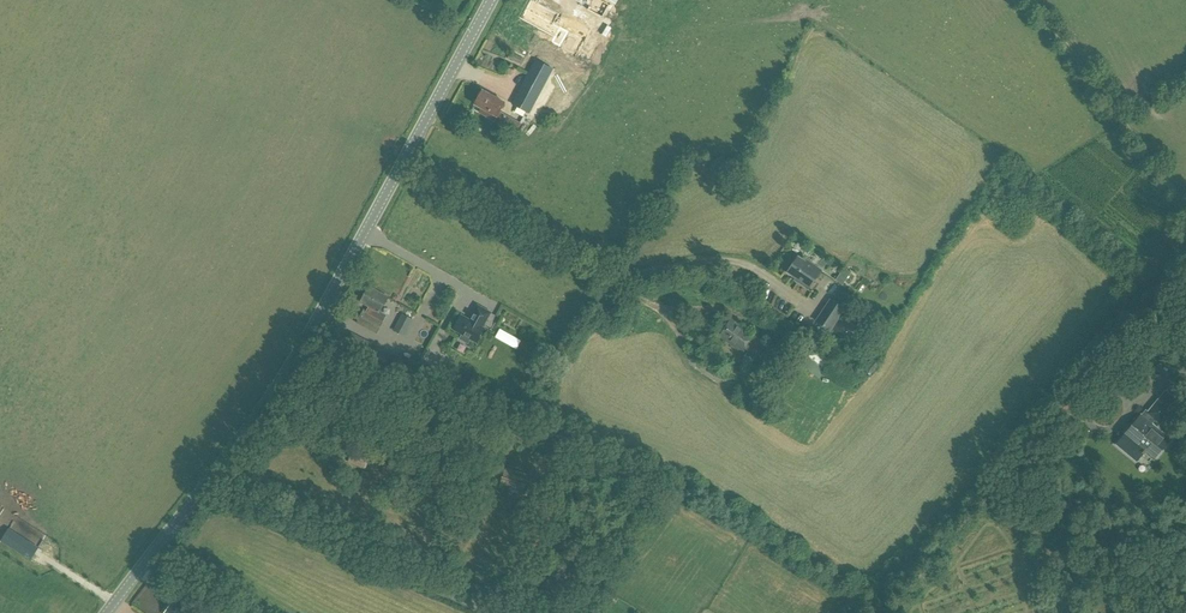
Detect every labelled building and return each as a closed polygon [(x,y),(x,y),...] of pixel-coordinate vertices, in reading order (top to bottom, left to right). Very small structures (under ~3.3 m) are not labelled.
[(560,14),(535,0),(529,0),(519,19),(553,37),(550,43),(574,56),(584,39),(560,26),(559,27),(554,25),(560,14)] [(600,0),(593,0),(591,4),(588,10),(603,18),(610,5),(600,0)] [(592,46),(587,56),(600,62),(605,52),(592,46)] [(515,61),(527,65),(529,59),(518,55),(515,61)] [(536,59),(511,104),(530,114),(554,69),(536,59)] [(483,91),(475,105),(481,109),(479,112),(516,132),(521,123),(501,112),(505,103),(483,91)] [(798,257),(788,272),(800,281),(799,282),(809,289),(822,270),(812,263),(811,265),(798,257)] [(365,310),(358,322),(376,332),(386,315),(379,311),(387,297),(370,287),(361,302),(370,307),(367,311),(365,310)] [(831,300),(817,321),(831,331),(845,309),(831,300)] [(461,315),(453,329),(462,335),(460,339),(468,344),(471,339),(477,343),(485,328),(483,327),(491,312),(478,305),(472,314),(474,315),(471,320),(461,315)] [(413,319),(401,313),(396,322),(408,328),(413,319)] [(846,313),(839,323),(858,336),(865,325),(846,313)] [(720,337),(719,339),(725,343),(726,342),(741,352),(745,346),(759,356),(759,355),(763,357),(770,347),(732,320),(720,336),(720,337)] [(1153,363),(1164,350),(1160,347),(1150,360),(1153,363)] [(819,361),(816,358),(810,363),(824,378),(838,365),(827,354),(819,361)] [(444,373),(425,363),(418,376),(437,386),(444,373)] [(1175,371),(1165,364),(1155,378),(1165,385),(1175,371)] [(1170,387),(1168,390),(1179,399),(1181,396),(1170,387)] [(1142,414),(1118,443),(1138,459),(1144,452),(1146,453),(1148,451),(1155,458),(1171,438),(1142,414)] [(353,456),(351,463),(366,468),(368,460),(353,456)] [(384,465),(381,474),(405,481),(407,472),(384,465)] [(488,465),(484,477),(491,480),(495,468),(488,465)] [(508,469),(503,486),(529,495),(534,478),(508,469)] [(364,474),(361,482),(370,485),(372,477),(364,474)] [(0,555),(0,564),(22,576),(29,564),(3,549),(0,555)] [(197,588),(188,581),(183,587),(192,595),(197,588)] [(207,596),(200,604),(210,611),(217,602),(207,596)] [(166,612),(192,612),(193,611),(177,599),(166,612)]
